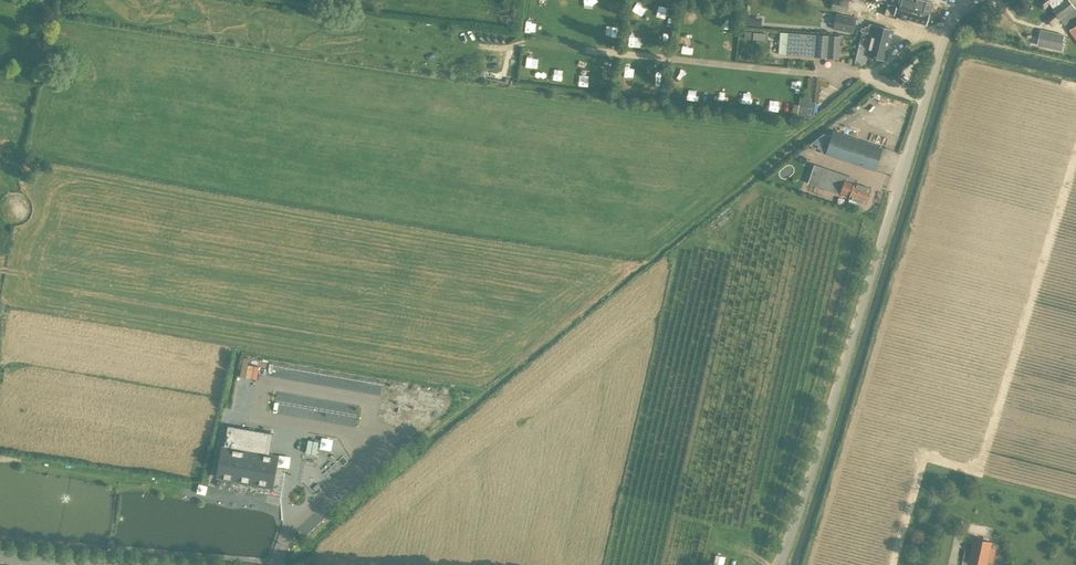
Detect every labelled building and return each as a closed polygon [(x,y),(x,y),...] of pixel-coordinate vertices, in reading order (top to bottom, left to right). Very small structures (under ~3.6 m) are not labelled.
[(848,0),(832,0),(831,10),(847,13),(849,0),(848,0)] [(905,8),(930,16),(933,3),(923,0),(898,0),(897,5),(905,7),(905,8)] [(1044,10),(1049,6),(1060,20),(1061,19),(1065,25),(1075,17),(1075,9),(1069,0),(1038,0),(1044,10)] [(632,14),(644,17),(646,5),(635,3),(632,14)] [(929,16),(905,8),(903,8),(903,11),(888,8),(885,18),(903,23),(903,20),(925,27),(929,16)] [(533,24),(535,14),(525,12),(523,22),(533,24)] [(853,34),(857,17),(836,13),(833,29),(853,34)] [(1052,15),(1046,20),(1051,25),(1057,20),(1052,15)] [(873,33),(872,35),(880,37),(880,40),(890,42),(893,29),(875,25),(869,24),(869,27),(865,26),(864,28),(861,27),(861,31),(867,33),(868,32),(873,33)] [(1041,29),(1039,39),(1063,44),(1065,34),(1041,29)] [(765,33),(754,32),(746,31),(745,39),(753,39),(753,40),(765,40),(765,33)] [(638,43),(639,34),(629,32),(628,42),(638,43)] [(839,59),(839,52),(841,35),(831,34),(831,36),(829,36),(829,35),(817,34),(789,32),(787,55),(815,57),(827,58),(839,59)] [(677,47),(687,47),(688,35),(677,35),(677,47)] [(880,37),(872,35),(869,46),(860,43),(856,62),(866,64),(868,55),(885,59),(890,42),(880,40),(880,37)] [(721,36),(719,45),(730,48),(732,38),(721,36)] [(671,81),(681,82),(681,73),(671,73),(671,81)] [(817,103),(819,86),(827,87),(827,79),(807,77),(805,102),(817,103)] [(812,107),(798,105),(797,113),(810,115),(812,107)] [(814,150),(825,153),(825,154),(876,172),(884,147),(833,130),(831,135),(824,133),(810,144),(814,150)] [(849,197),(867,204),(871,188),(855,183),(856,180),(835,173),(836,172),(815,164),(808,183),(839,193),(850,196),(849,197)] [(219,439),(214,477),(232,478),(232,470),(258,471),(259,465),(266,465),(266,456),(259,456),(261,440),(219,439)] [(299,462),(301,444),(292,443),(290,461),(299,462)] [(992,541),(973,537),(967,563),(974,564),(987,564),(992,541)]
